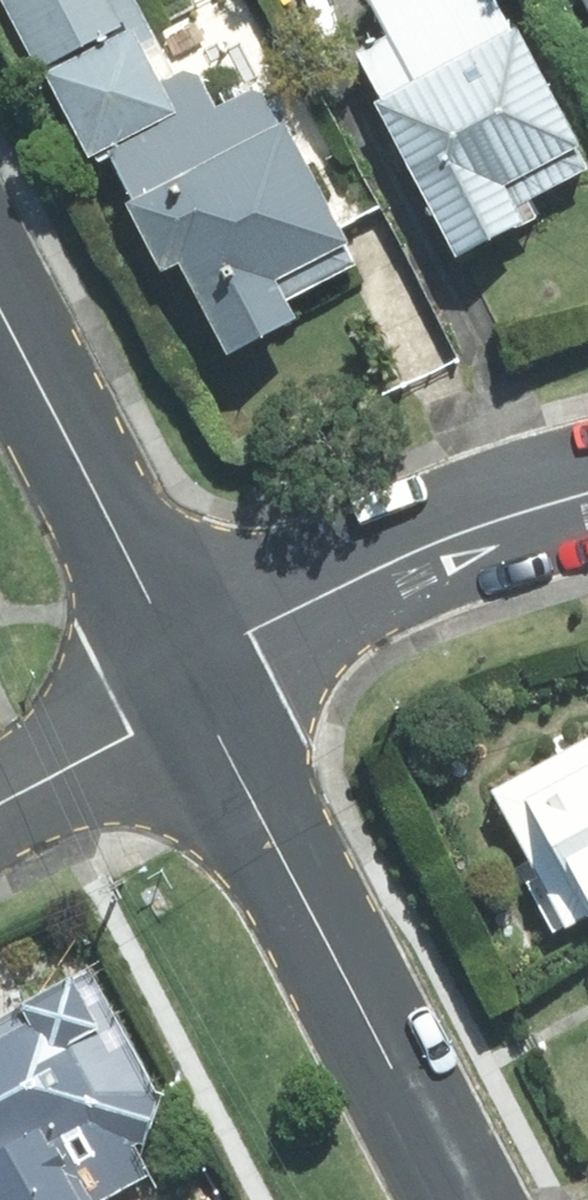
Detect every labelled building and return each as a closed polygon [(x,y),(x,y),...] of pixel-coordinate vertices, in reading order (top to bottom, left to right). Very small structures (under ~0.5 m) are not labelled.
[(137,0),(4,0),(90,163),(108,154),(133,202),(127,206),(165,277),(182,268),(231,359),(303,321),(294,304),(364,267),(274,98),(185,71),(177,76),(137,0)] [(376,107),(459,263),(540,220),(532,206),(587,176),(587,160),(520,32),(514,34),(496,0),(367,0),(388,40),(358,56),(383,104),(376,107)] [(495,792),(573,934),(587,925),(587,741),(495,792)] [(94,973),(0,1024),(0,1199),(112,1199),(152,1179),(136,1149),(149,1142),(162,1099),(94,973)]
